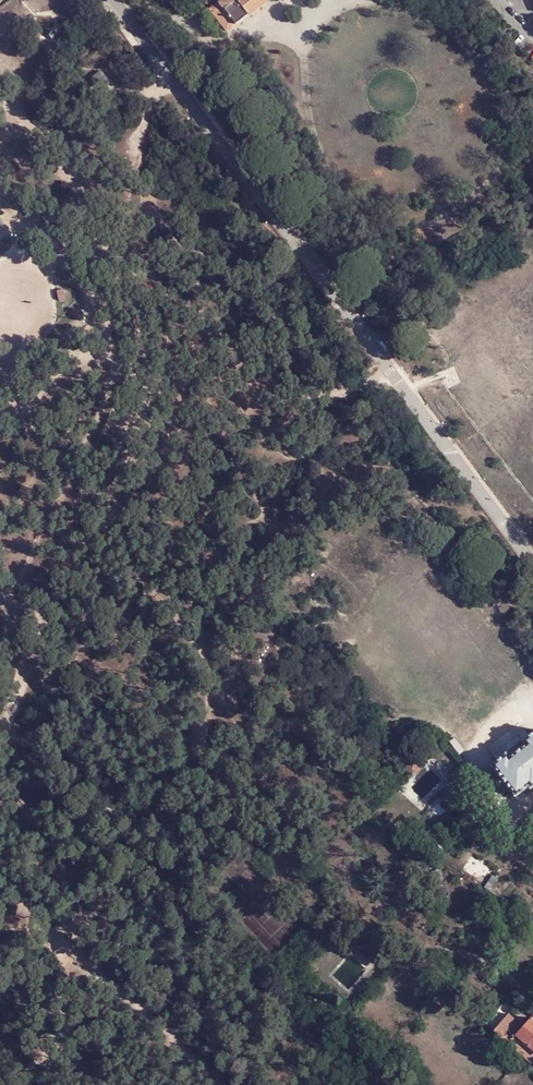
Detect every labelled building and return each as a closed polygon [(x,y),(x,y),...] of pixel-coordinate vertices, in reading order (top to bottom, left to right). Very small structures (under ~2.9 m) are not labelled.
[(209,12),(226,34),(270,0),(225,0),(209,12)] [(107,85),(100,76),(89,84),(97,94),(107,85)] [(503,755),(497,759),(490,764),(514,796),(528,786),(530,789),(532,787),(532,732),(528,735),(522,740),(503,755)] [(499,749),(503,755),(522,740),(518,734),(499,749)] [(455,765),(445,772),(457,791),(467,784),(455,765)] [(478,876),(482,872),(487,866),(485,864),(466,849),(458,860),(478,876)] [(497,1005),(492,1011),(482,1023),(492,1030),(504,1015),(506,1013),(497,1005)] [(520,1029),(523,1027),(506,1013),(504,1015),(520,1029)] [(532,1051),(532,1021),(530,1018),(523,1027),(520,1029),(504,1015),(492,1030),(517,1052),(525,1044),(532,1051)] [(532,1060),(532,1051),(525,1044),(517,1052),(530,1063),(532,1060)]
